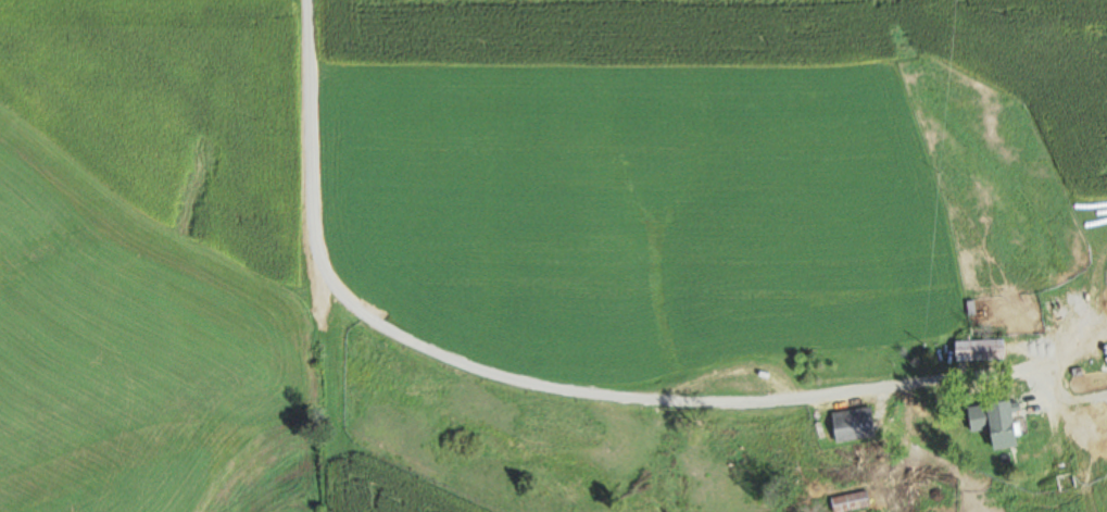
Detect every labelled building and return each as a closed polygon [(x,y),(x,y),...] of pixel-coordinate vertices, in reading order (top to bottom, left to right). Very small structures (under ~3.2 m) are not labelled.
[(952,340),(952,360),(1004,360),(1004,340),(952,340)] [(965,407),(968,432),(986,430),(989,451),(1013,447),(1007,401),(965,407)] [(833,445),(873,438),(867,407),(827,414),(833,445)] [(828,497),(830,511),(836,511),(869,506),(866,491),(828,497)]
